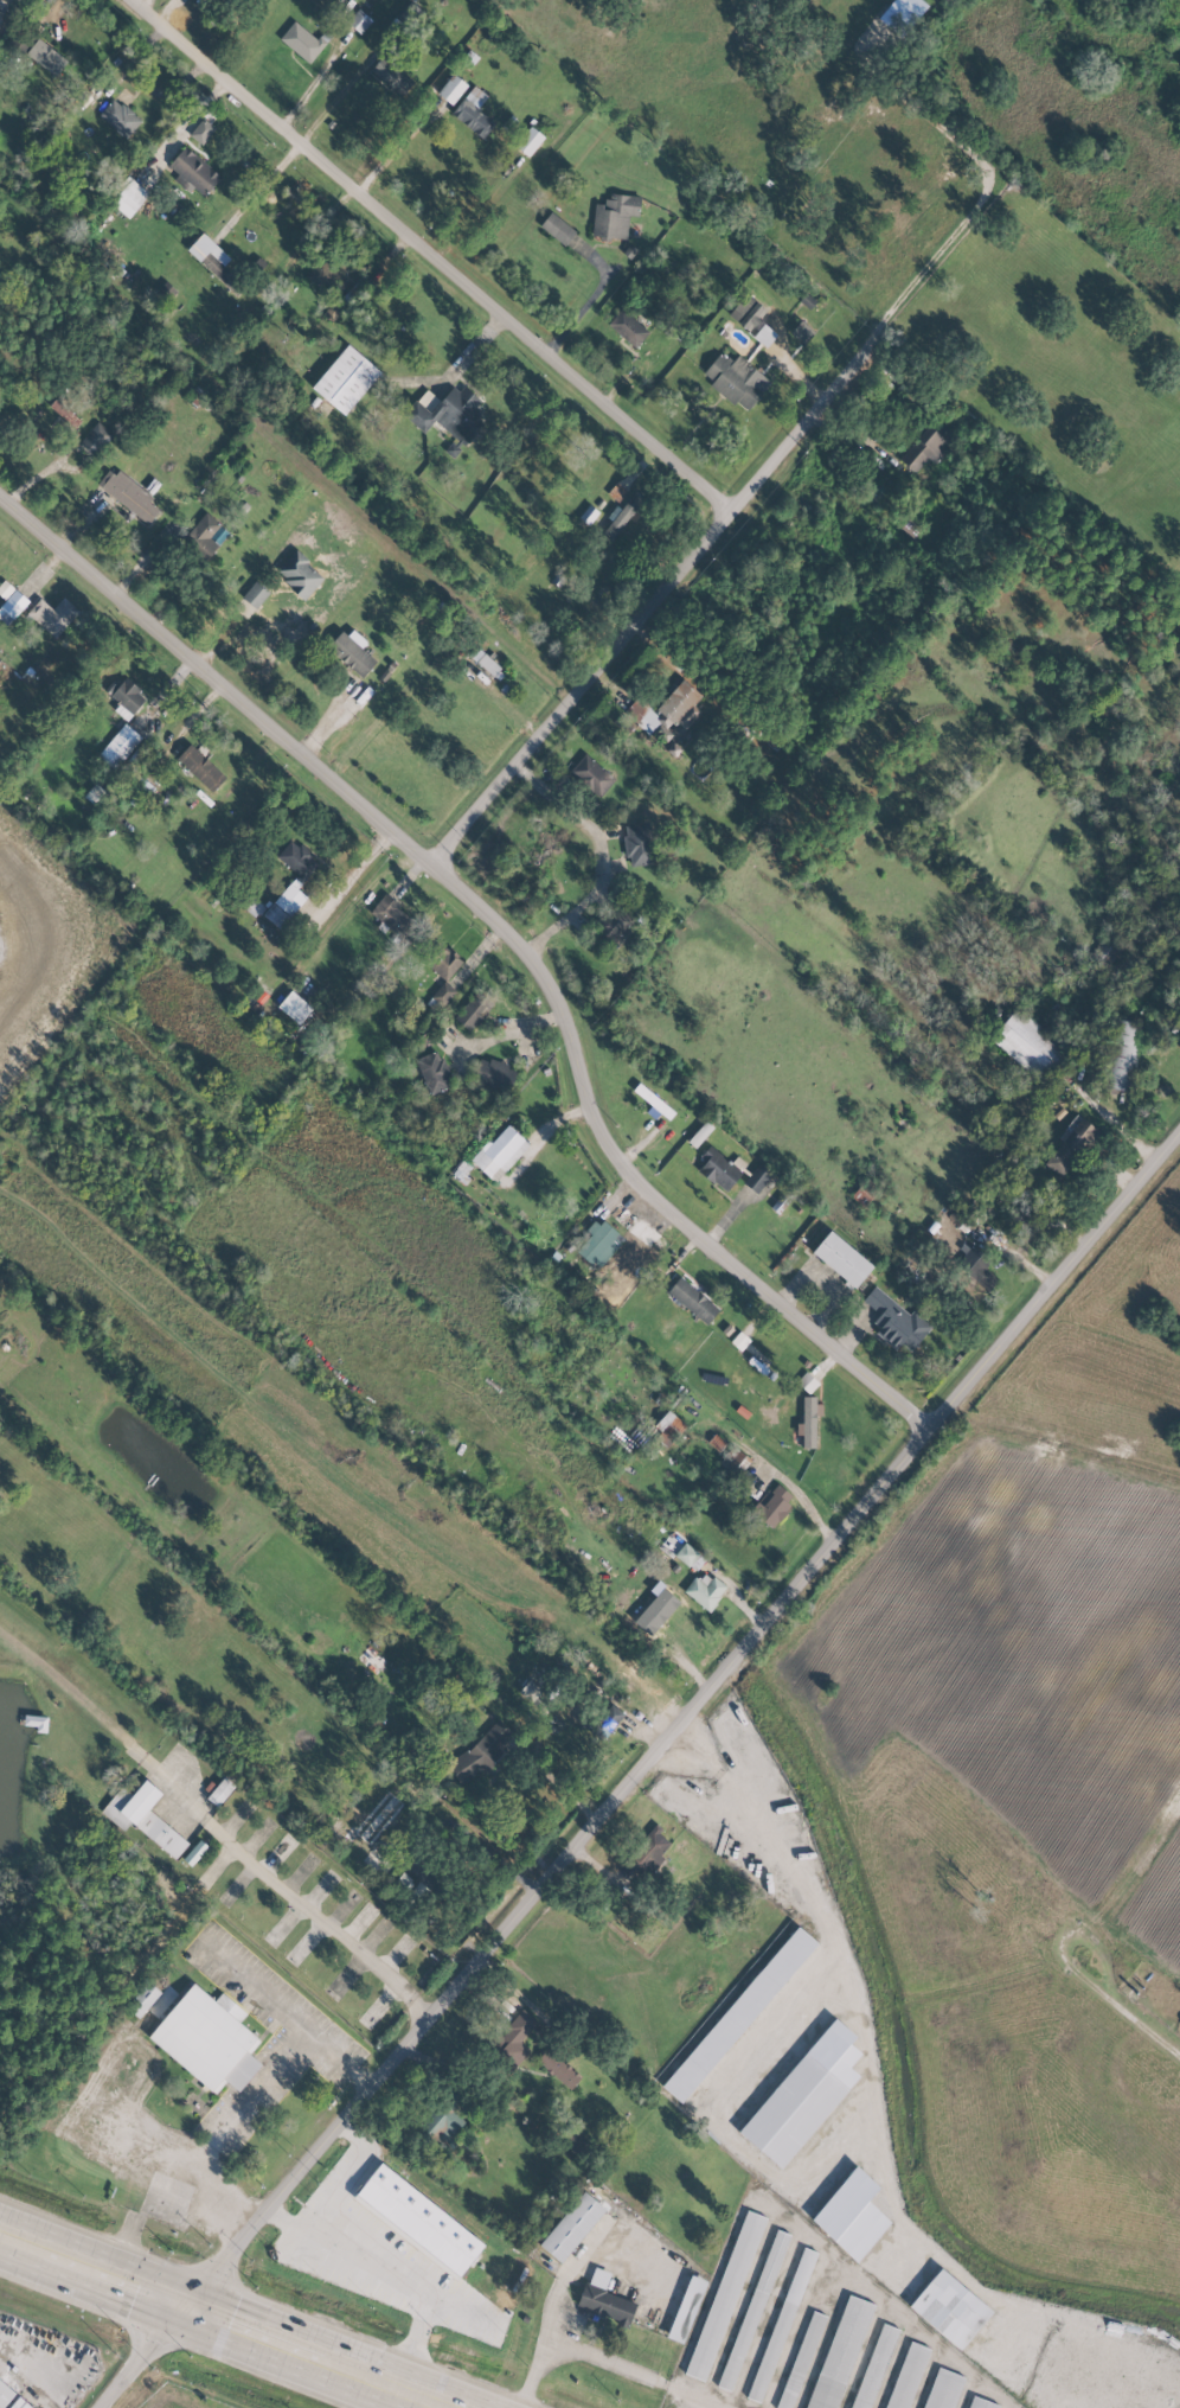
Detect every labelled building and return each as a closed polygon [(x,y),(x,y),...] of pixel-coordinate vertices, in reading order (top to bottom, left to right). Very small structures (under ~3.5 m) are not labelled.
[(347,22),(360,34),(371,21),(358,9),(347,22)] [(308,63),(324,45),(294,20),(279,38),(308,63)] [(54,77),(67,61),(37,38),(25,54),(54,77)] [(400,97),(413,83),(383,55),(370,70),(400,97)] [(452,104),(467,84),(453,73),(437,94),(452,104)] [(487,94),(471,85),(451,117),(484,138),(495,121),(477,109),(487,94)] [(124,139),(141,121),(115,97),(98,114),(124,139)] [(201,145),(215,127),(202,118),(189,135),(201,145)] [(527,156),(544,137),(531,126),(515,145),(527,156)] [(204,198),(221,175),(182,147),(166,169),(204,198)] [(128,218),(149,193),(129,177),(109,202),(128,218)] [(640,197),(608,193),(606,205),(595,203),(591,236),(626,240),(629,215),(638,216),(640,197)] [(576,231),(550,212),(539,226),(565,245),(576,231)] [(767,312),(747,293),(728,313),(748,332),(767,312)] [(607,324),(635,349),(649,333),(622,307),(607,324)] [(814,332),(801,320),(790,332),(804,344),(814,332)] [(765,347),(776,335),(764,324),(753,336),(765,347)] [(344,415),(380,372),(347,344),(311,388),(344,415)] [(747,412),(771,381),(737,355),(732,362),(719,352),(700,377),(747,412)] [(433,421),(464,446),(487,417),(475,407),(480,400),(459,383),(442,403),(425,389),(402,416),(424,433),(433,421)] [(81,419),(54,399),(48,407),(75,428),(81,419)] [(955,439),(935,419),(898,459),(913,473),(927,457),(933,463),(955,439)] [(78,442),(93,456),(113,435),(97,421),(78,442)] [(96,485),(147,526),(159,510),(149,502),(152,498),(111,466),(96,485)] [(611,539),(643,498),(634,490),(611,519),(612,520),(602,532),(611,539)] [(597,510),(587,504),(579,518),(589,524),(597,510)] [(208,560),(226,527),(202,514),(184,547),(208,560)] [(304,599),(323,577),(306,562),(309,558),(296,548),(293,554),(291,553),(277,569),(286,576),(283,579),(291,586),(290,587),(304,599)] [(242,596),(256,579),(270,590),(256,608),(242,596)] [(2,602),(14,588),(3,580),(0,583),(0,600),(2,602)] [(28,600),(14,589),(0,606),(0,620),(7,626),(28,600)] [(41,598),(27,613),(54,638),(79,611),(63,597),(52,609),(41,598)] [(360,678),(376,661),(361,648),(364,644),(345,627),(326,647),(360,678)] [(500,665),(478,651),(472,661),(495,675),(500,665)] [(383,681),(390,672),(385,668),(378,677),(383,681)] [(146,698),(137,691),(141,689),(126,676),(110,695),(116,700),(115,701),(118,704),(114,709),(127,720),(146,698)] [(701,695),(682,679),(652,714),(646,709),(634,722),(648,735),(659,722),(667,729),(675,720),(686,729),(701,712),(693,705),(701,695)] [(366,682),(374,689),(340,730),(332,723),(346,707),(340,702),(348,692),(353,697),(366,682)] [(97,755),(114,769),(141,737),(124,723),(97,755)] [(226,777),(191,742),(177,758),(212,791),(226,777)] [(615,780),(586,752),(568,771),(582,784),(584,782),(599,797),(615,780)] [(137,809),(155,787),(139,773),(121,794),(137,809)] [(94,806),(106,794),(95,783),(84,796),(94,806)] [(625,865),(652,864),(651,823),(624,824),(625,865)] [(319,861),(291,839),(276,857),(304,880),(319,861)] [(278,929),(306,898),(290,883),(262,913),(278,929)] [(404,936),(413,920),(397,910),(401,904),(382,893),(369,915),(404,936)] [(244,908),(255,917),(264,907),(254,897),(244,908)] [(463,960),(439,942),(423,962),(447,981),(463,960)] [(437,1014),(456,993),(445,982),(425,1003),(437,1014)] [(298,1025),(312,1008),(290,990),(277,1007),(298,1025)] [(469,1032),(494,1005),(478,990),(453,1017),(469,1032)] [(1016,1009),(990,1039),(1041,1084),(1068,1054),(1016,1009)] [(1133,1090),(1143,1023),(1111,1019),(1101,1086),(1133,1090)] [(415,1058),(428,1094),(453,1085),(440,1049),(415,1058)] [(480,1057),(473,1082),(509,1093),(517,1068),(480,1057)] [(1042,1163),(1062,1178),(1098,1130),(1078,1115),(1042,1163)] [(471,1161),(494,1182),(529,1145),(506,1123),(471,1161)] [(725,1192),(742,1171),(709,1145),(702,1154),(707,1159),(697,1170),(725,1192)] [(771,1172),(756,1164),(744,1185),(758,1193),(771,1172)] [(622,1236),(596,1219),(574,1253),(599,1270),(622,1236)] [(811,1252),(854,1288),(873,1267),(830,1230),(811,1252)] [(990,1261),(969,1244),(954,1263),(987,1290),(997,1278),(985,1268),(990,1261)] [(719,1309),(679,1276),(666,1292),(707,1325),(719,1309)] [(906,1316),(877,1284),(862,1299),(878,1315),(870,1323),(895,1350),(901,1345),(907,1351),(931,1328),(913,1309),(906,1316)] [(802,1448),(815,1447),(815,1416),(819,1416),(819,1396),(802,1396),(802,1424),(796,1424),(796,1435),(802,1434),(802,1448)] [(721,1470),(734,1480),(752,1460),(739,1449),(721,1470)] [(795,1498),(775,1482),(751,1512),(772,1528),(795,1498)] [(674,1555),(688,1567),(699,1554),(684,1542),(674,1555)] [(709,1611),(726,1587),(702,1569),(684,1593),(709,1611)] [(387,1660),(368,1644),(356,1658),(375,1674),(387,1660)] [(532,1702),(542,1689),(529,1679),(519,1692),(532,1702)] [(619,1724),(623,1711),(607,1706),(603,1718),(619,1724)] [(490,1766),(503,1751),(501,1747),(513,1733),(497,1719),(473,1745),(455,1757),(448,1765),(460,1785),(490,1766)] [(217,1787),(207,1799),(217,1807),(234,1785),(223,1777),(216,1786),(217,1787)] [(148,1810),(162,1793),(145,1779),(118,1813),(107,1804),(100,1812),(124,1831),(130,1823),(175,1859),(188,1842),(148,1810)] [(338,1842),(350,1829),(338,1817),(325,1830),(338,1842)] [(624,1861),(640,1875),(669,1843),(653,1829),(624,1861)] [(183,1860),(192,1866),(207,1846),(198,1839),(183,1860)] [(682,2103),(816,1942),(796,1925),(662,2087),(682,2103)] [(161,1993),(147,1980),(125,2005),(138,2017),(161,1993)] [(147,2038),(215,2094),(225,2081),(238,2092),(261,2064),(249,2054),(260,2040),(238,2022),(246,2013),(221,1992),(214,2001),(193,1983),(147,2038)] [(537,2020),(518,2008),(494,2047),(513,2058),(537,2020)] [(856,2036),(833,2017),(738,2133),(782,2169),(858,2075),(849,2067),(861,2053),(849,2044),(856,2036)] [(568,2090),(580,2077),(548,2047),(536,2060),(568,2090)] [(484,2244),(380,2163),(353,2198),(457,2279),(484,2244)] [(857,2261),(891,2222),(867,2201),(879,2187),(856,2166),(809,2220),(857,2261)] [(563,2264),(604,2207),(580,2190),(540,2247),(563,2264)] [(762,2216),(743,2210),(700,2343),(697,2342),(686,2375),(709,2382),(762,2216)] [(788,2234),(774,2229),(718,2387),(732,2392),(788,2234)] [(761,2403),(816,2252),(801,2246),(747,2398),(761,2403)] [(605,2291),(609,2271),(593,2267),(589,2286),(583,2284),(577,2310),(630,2323),(633,2309),(625,2307),(628,2297),(605,2291)] [(908,2305),(959,2350),(992,2312),(941,2267),(908,2305)] [(706,2281),(690,2275),(667,2338),(683,2344),(706,2281)] [(843,2294),(808,2407),(838,2407),(871,2302),(843,2294)] [(811,2310),(775,2407),(792,2407),(826,2316),(811,2310)] [(897,2328),(879,2322),(850,2407),(870,2407),(897,2328)] [(929,2348),(908,2341),(884,2407),(908,2407),(929,2348)] [(935,2367),(921,2407),(952,2407),(963,2376),(935,2367)] [(16,2391),(0,2380),(0,2407),(1,2407),(3,2407),(16,2391)] [(998,2404),(970,2395),(965,2407),(997,2407),(998,2404)] [(18,2396),(9,2407),(33,2407),(18,2396)]
